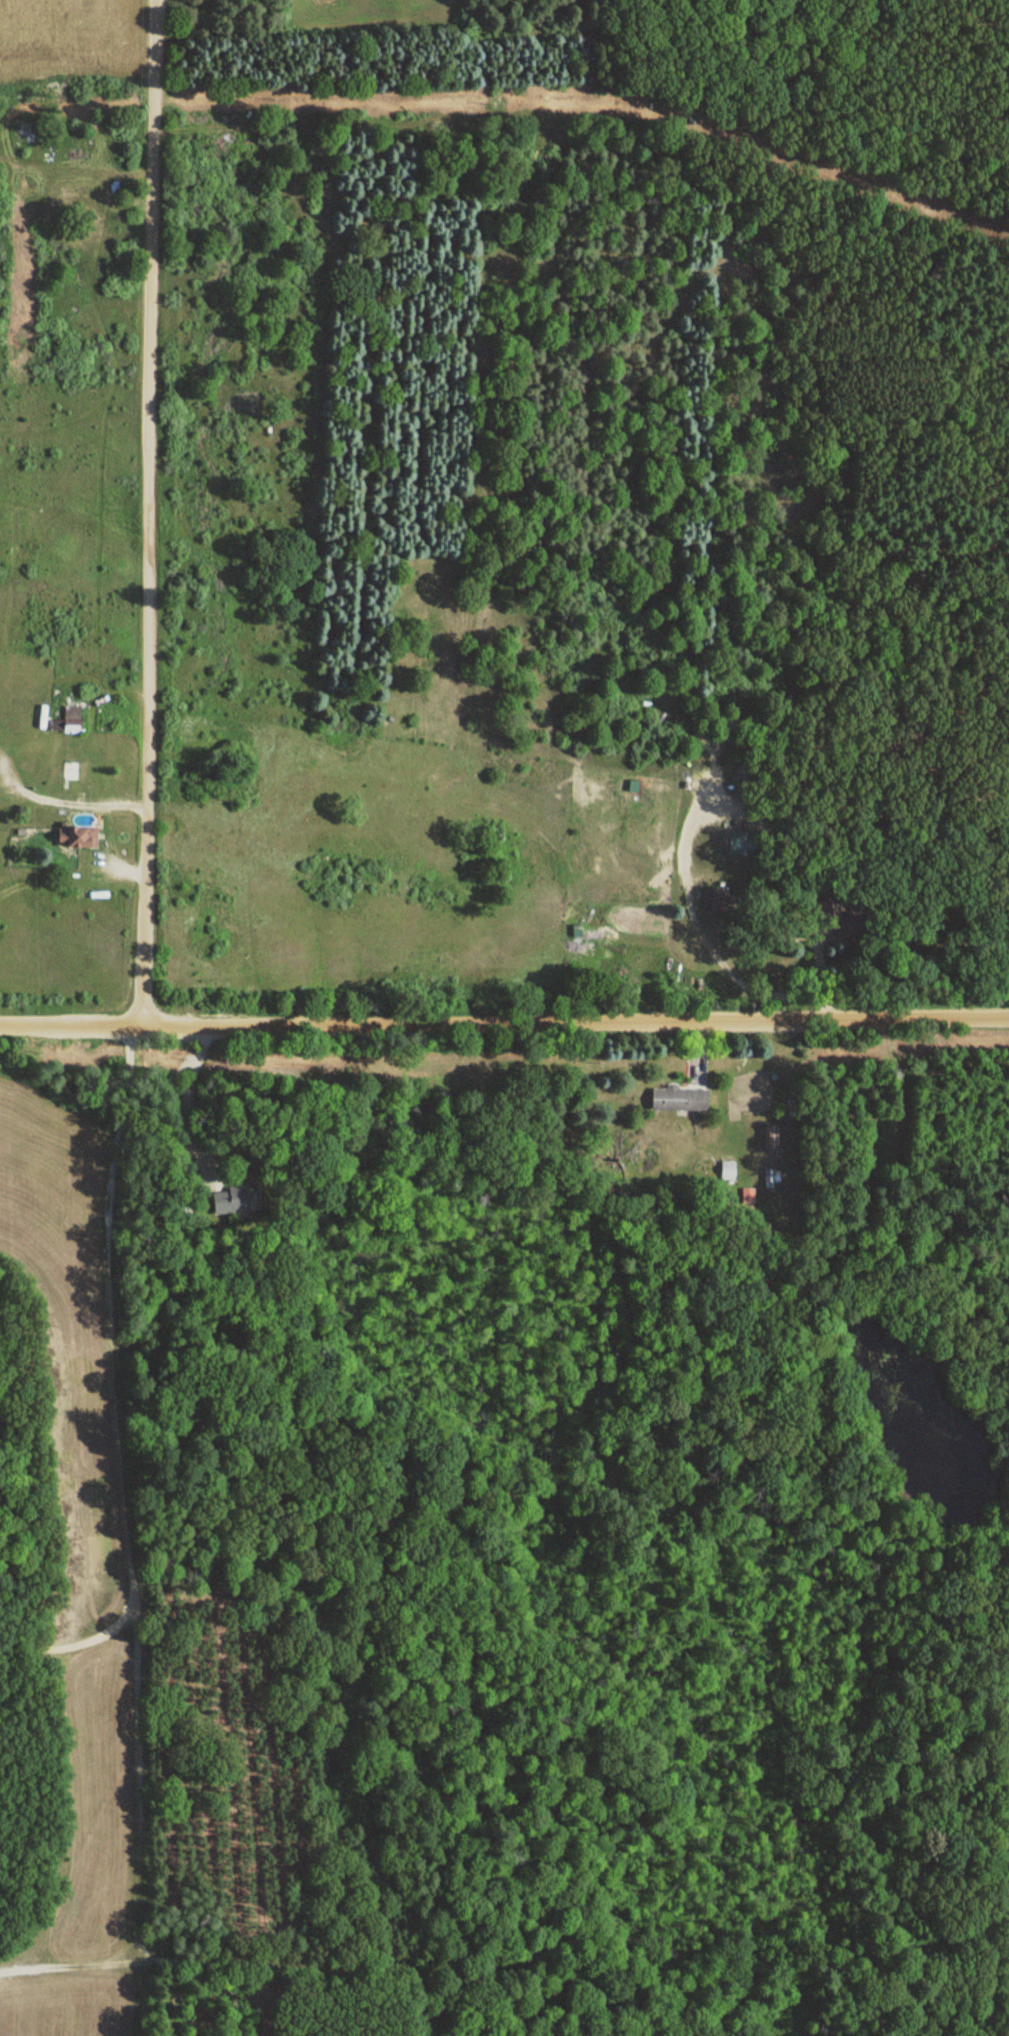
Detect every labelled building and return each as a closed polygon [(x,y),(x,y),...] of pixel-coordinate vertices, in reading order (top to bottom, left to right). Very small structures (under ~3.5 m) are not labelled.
[(79,707),(63,707),(63,721),(49,721),(49,733),(79,733),(79,707)] [(79,763),(62,763),(62,790),(79,790),(79,763)] [(95,829),(56,829),(56,850),(95,850),(95,829)] [(725,851),(753,851),(753,839),(725,839),(725,851)] [(730,894),(707,887),(700,907),(724,915),(730,894)] [(841,900),(822,897),(819,918),(838,921),(841,900)] [(649,1090),(649,1113),(707,1112),(707,1089),(649,1090)] [(786,1127),(764,1127),(764,1153),(786,1153),(786,1127)] [(259,1187),(214,1189),(215,1215),(260,1213),(259,1187)]
